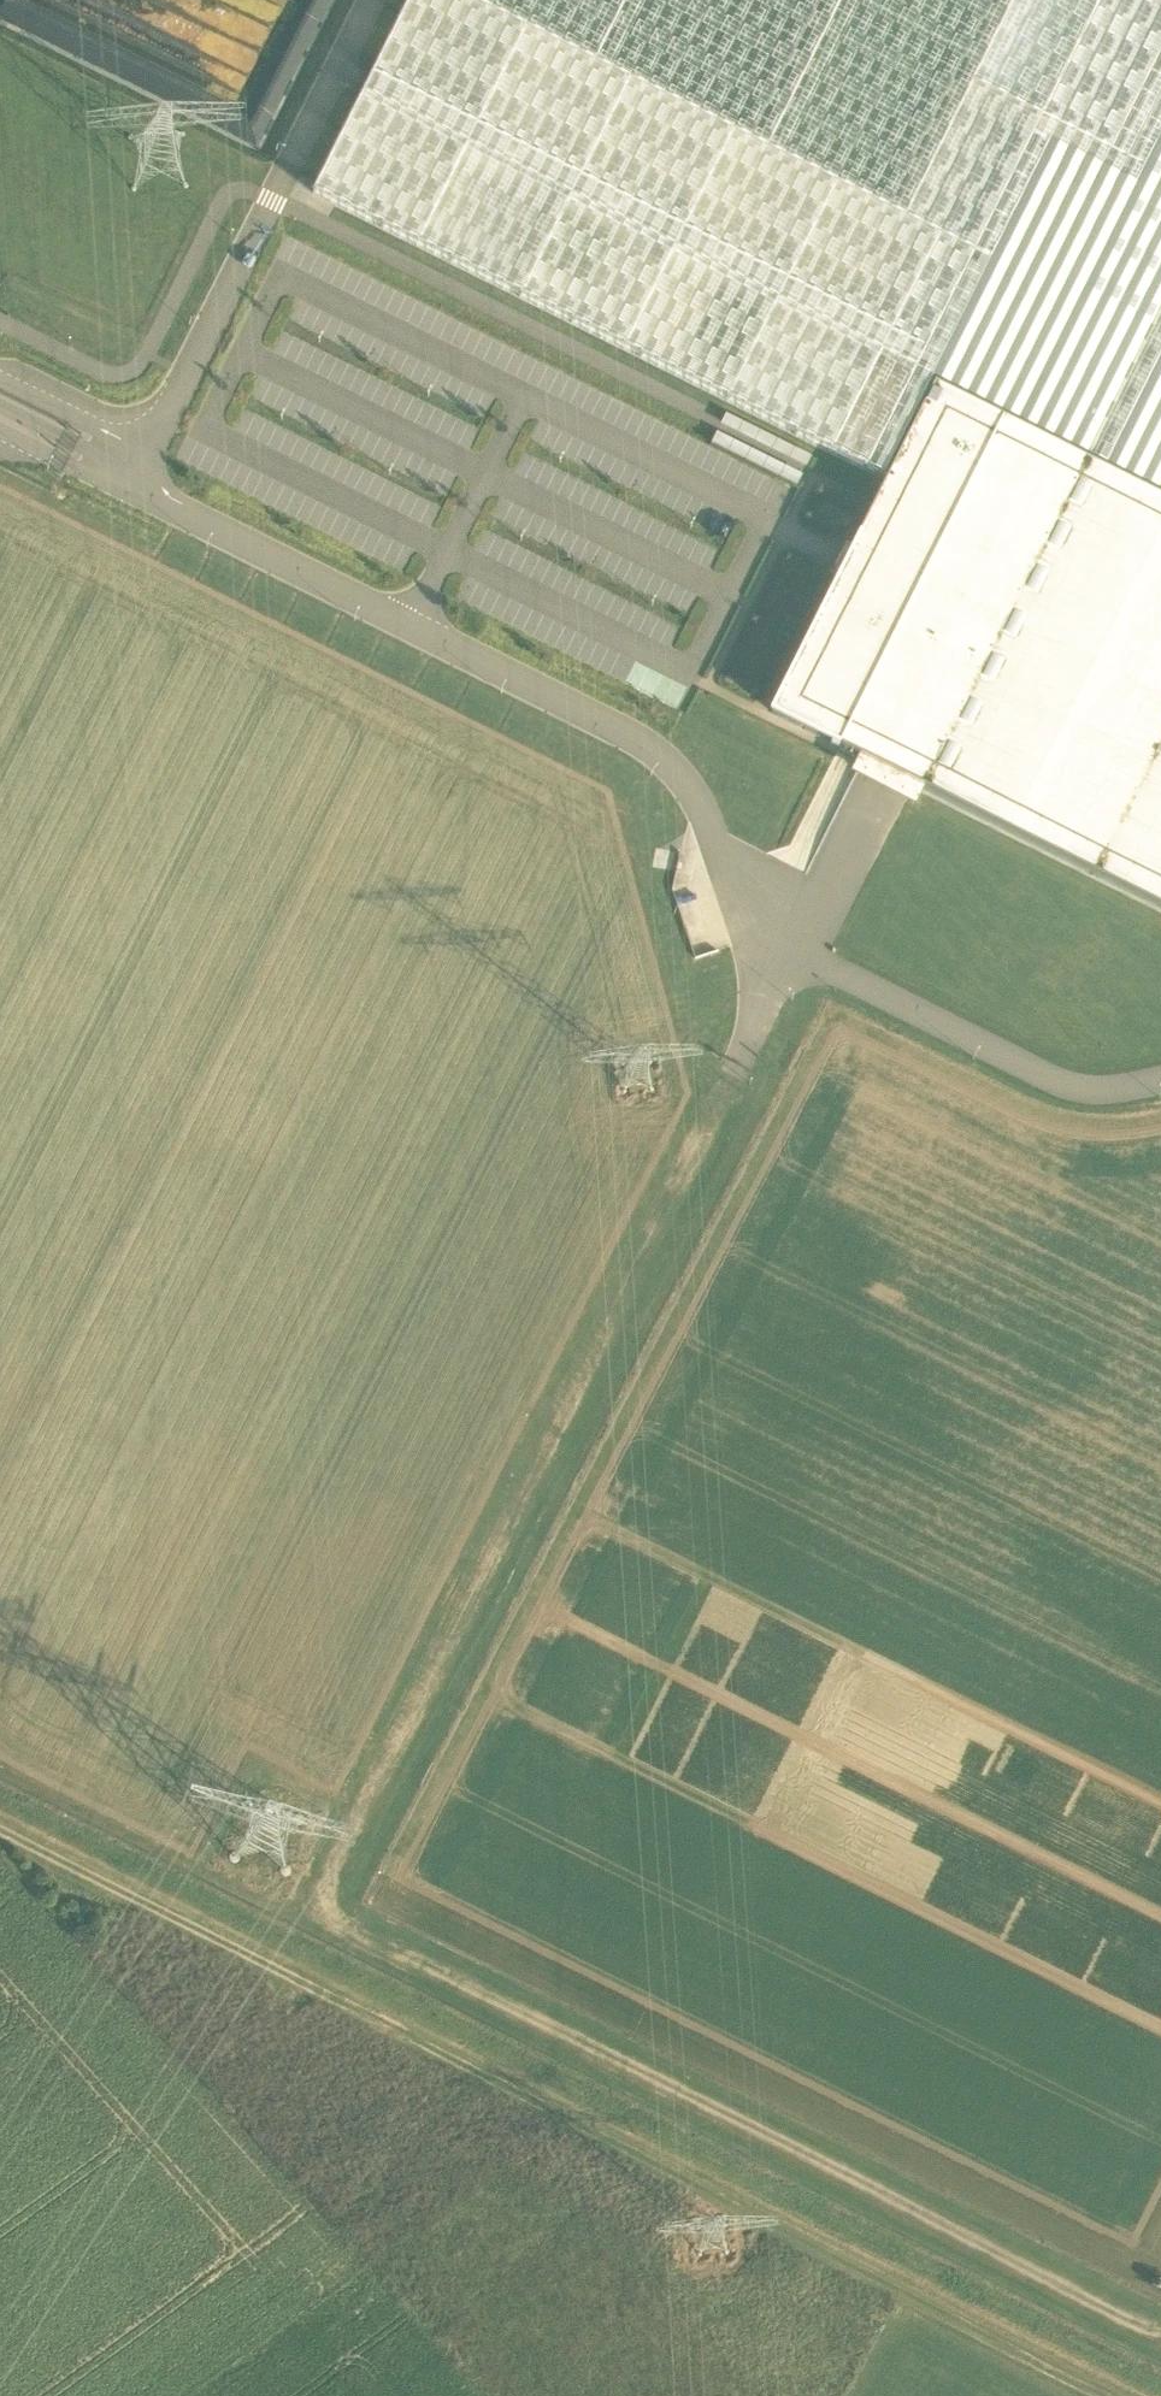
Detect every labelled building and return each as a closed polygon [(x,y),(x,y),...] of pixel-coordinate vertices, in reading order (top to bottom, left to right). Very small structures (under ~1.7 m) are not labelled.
[(313,191),(883,476),(850,543),(842,539),(828,569),(835,573),(767,709),(861,756),(852,773),(911,803),(920,785),(1160,906),(1160,0),(405,0),(313,191)]
